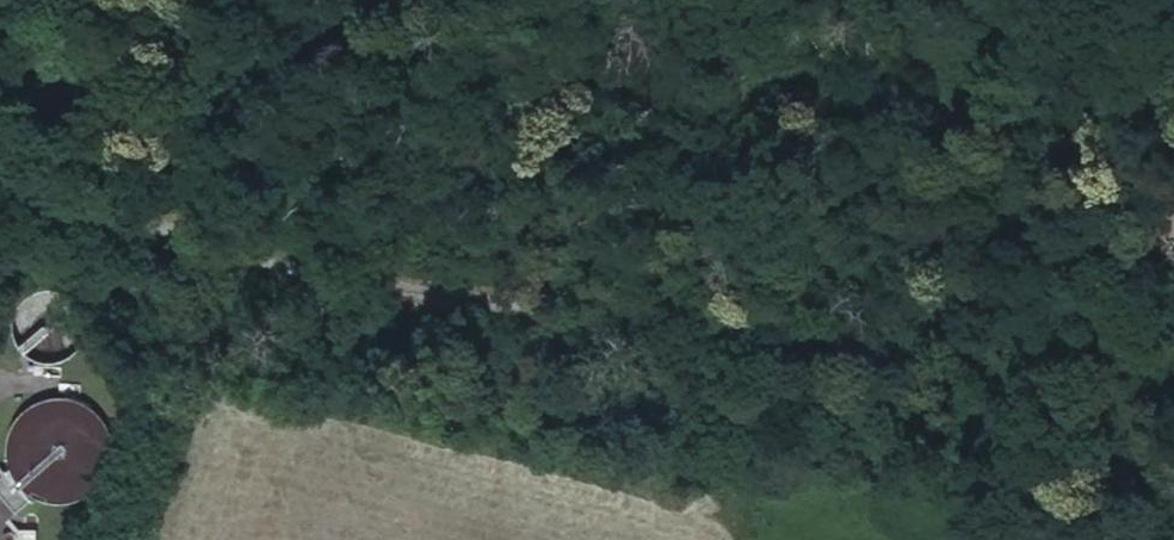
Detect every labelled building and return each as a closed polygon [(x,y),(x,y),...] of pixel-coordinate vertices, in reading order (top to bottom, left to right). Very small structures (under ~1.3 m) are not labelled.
[(0,482),(0,493),(16,513),(29,503),(25,498),(21,492),(18,489),(13,483),(8,476),(0,482)]
